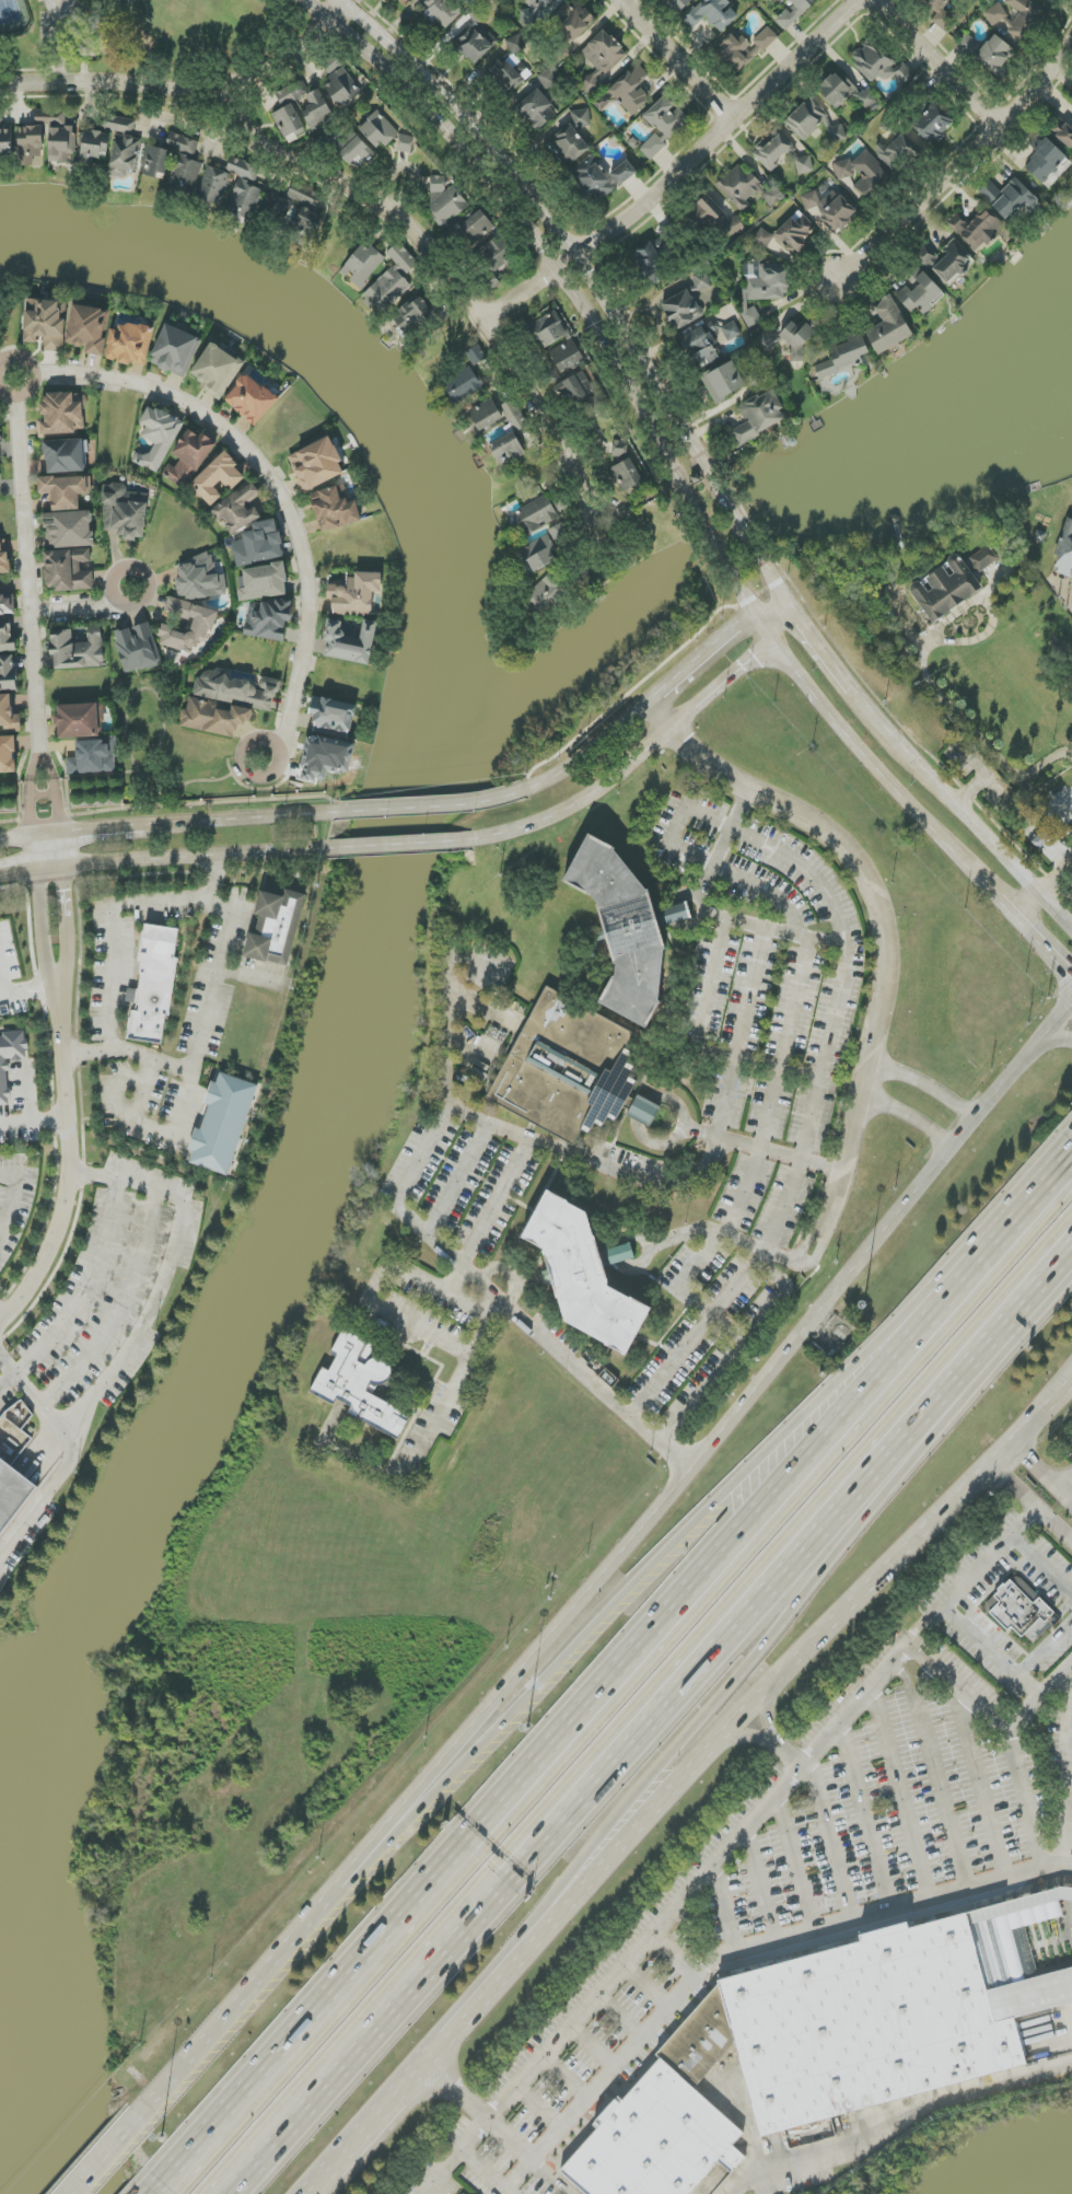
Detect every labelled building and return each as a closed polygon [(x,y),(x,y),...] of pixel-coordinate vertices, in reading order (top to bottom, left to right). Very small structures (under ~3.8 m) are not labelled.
[(462,11),(448,0),(427,0),(419,11),(446,31),(462,11)] [(554,0),(530,0),(543,12),(554,0)] [(679,13),(693,0),(667,0),(679,13)] [(729,7),(731,6),(726,0),(703,0),(682,19),(693,30),(706,18),(720,34),(738,17),(729,7)] [(795,6),(789,11),(787,9),(775,20),(786,31),(818,0),(789,0),(795,6)] [(929,16),(950,0),(916,0),(929,16)] [(1016,11),(1005,28),(1025,40),(1044,10),(1028,0),(1006,0),(1004,3),(1016,11)] [(557,25),(573,43),(596,21),(581,4),(573,11),(566,3),(555,14),(561,22),(557,25)] [(1008,17),(1000,3),(984,12),(992,26),(1008,17)] [(949,33),(956,20),(939,10),(932,23),(949,33)] [(484,37),(473,26),(454,43),(474,65),(499,42),(490,32),(484,37)] [(754,41),(764,52),(779,38),(768,27),(754,41)] [(628,55),(604,29),(581,52),(596,69),(582,82),(590,91),(628,55)] [(760,51),(736,29),(715,52),(739,74),(760,51)] [(997,77),(1018,53),(994,34),(974,58),(997,77)] [(526,52),(521,35),(507,39),(512,56),(526,52)] [(894,67),(882,43),(869,50),(867,46),(853,53),(866,81),(894,67)] [(531,73),(514,55),(504,64),(499,59),(487,72),(509,95),(531,73)] [(882,78),(888,84),(894,78),(902,87),(914,74),(899,60),(882,78)] [(339,108),(361,95),(341,61),(325,70),(332,82),(326,86),(339,108)] [(650,98),(639,87),(650,76),(637,63),(609,92),(633,116),(650,98)] [(837,110),(851,96),(866,112),(877,100),(867,89),(862,94),(839,69),(817,90),(837,110)] [(305,96),(302,87),(286,93),(290,104),(299,101),(309,127),(333,119),(322,89),(305,96)] [(558,112),(535,90),(516,111),(539,133),(558,112)] [(644,116),(659,131),(640,149),(651,161),(667,146),(665,144),(690,120),(677,107),(665,96),(644,116)] [(785,123),(804,142),(820,125),(838,143),(847,134),(838,125),(809,98),(785,123)] [(956,120),(935,101),(911,127),(932,146),(956,120)] [(272,115),(285,138),(305,127),(292,104),(272,115)] [(12,126),(1,126),(1,110),(0,110),(0,162),(1,162),(0,156),(13,156),(12,126)] [(18,167),(43,167),(44,126),(50,127),(49,164),(74,165),(75,127),(65,126),(66,111),(36,110),(36,127),(19,127),(18,167)] [(571,112),(573,131),(547,134),(550,162),(586,158),(583,128),(591,127),(589,110),(571,112)] [(359,128),(379,151),(399,133),(378,111),(359,128)] [(136,121),(108,116),(106,130),(125,134),(124,142),(115,140),(109,176),(127,178),(128,170),(136,172),(142,139),(133,138),(136,121)] [(1059,121),(1050,132),(1071,149),(1071,126),(1070,129),(1059,121)] [(110,133),(83,131),(81,164),(100,165),(100,153),(109,153),(110,133)] [(763,142),(752,152),(767,171),(795,149),(781,131),(765,144),(763,142)] [(889,169),(917,152),(904,131),(876,148),(889,169)] [(165,148),(195,156),(199,141),(170,132),(165,148)] [(397,151),(412,154),(415,137),(400,134),(397,151)] [(1049,190),(1071,164),(1071,161),(1047,139),(1023,166),(1049,190)] [(142,175),(165,180),(172,151),(149,146),(142,175)] [(858,183),(860,191),(884,185),(876,152),(850,158),(850,159),(835,163),(839,179),(860,174),(862,182),(858,183)] [(172,181),(196,188),(203,163),(180,156),(172,181)] [(799,175),(815,170),(811,156),(795,161),(799,175)] [(239,176),(227,210),(252,219),(263,188),(255,185),(261,168),(231,157),(226,172),(239,176)] [(617,188),(590,157),(571,174),(590,197),(593,194),(600,202),(617,188)] [(638,173),(628,160),(610,174),(620,187),(638,173)] [(717,185),(743,213),(761,196),(772,208),(784,197),(774,186),(767,193),(739,164),(717,185)] [(222,206),(232,174),(208,166),(197,198),(222,206)] [(445,176),(432,176),(433,218),(463,217),(462,188),(446,188),(445,176)] [(1001,192),(990,181),(978,193),(1008,222),(1025,206),(1029,209),(1038,199),(1016,177),(1001,192)] [(287,197),(316,208),(322,194),(293,182),(287,197)] [(800,196),(806,211),(821,205),(815,191),(800,196)] [(836,235),(862,210),(845,193),(819,217),(836,235)] [(310,248),(323,215),(302,207),(299,215),(288,211),(292,202),(270,194),(266,204),(276,209),(274,214),(294,222),(287,239),(310,248)] [(726,213),(708,194),(686,215),(701,231),(712,221),(720,231),(724,227),(718,220),(726,213)] [(977,254),(1006,227),(988,208),(970,224),(959,212),(948,223),(977,254)] [(475,245),(496,226),(480,209),(460,228),(475,245)] [(752,241),(767,250),(775,236),(784,246),(798,255),(808,246),(804,241),(810,236),(815,228),(804,216),(799,212),(773,234),(761,227),(752,241)] [(724,224),(732,237),(745,229),(737,216),(724,224)] [(491,274),(513,262),(499,238),(477,250),(491,274)] [(948,287),(969,266),(965,263),(971,257),(954,240),(938,256),(927,246),(917,256),(948,287)] [(340,274),(362,290),(385,258),(363,242),(340,274)] [(419,265),(400,244),(388,254),(397,265),(365,292),(382,312),(414,285),(406,276),(419,265)] [(788,264),(760,265),(760,278),(748,279),(748,290),(743,290),(744,326),(759,325),(758,301),(788,300),(788,264)] [(911,313),(917,308),(923,315),(945,296),(921,270),(908,282),(910,284),(896,296),(911,313)] [(692,277),(696,286),(661,302),(674,331),(706,317),(695,293),(713,285),(706,271),(692,277)] [(392,319),(409,337),(436,313),(419,294),(392,319)] [(879,356),(914,335),(891,296),(874,306),(884,322),(865,333),(879,356)] [(64,351),(66,302),(26,300),(24,342),(44,343),(44,350),(64,351)] [(86,354),(104,356),(111,310),(73,305),(67,344),(87,347),(86,354)] [(543,351),(570,333),(555,310),(528,328),(543,351)] [(683,336),(698,370),(722,359),(716,347),(742,335),(735,321),(717,329),(714,322),(683,336)] [(146,368),(155,329),(122,322),(120,331),(112,329),(106,358),(146,368)] [(201,339),(166,324),(152,356),(161,360),(158,367),(184,378),(201,339)] [(815,367),(821,381),(863,362),(861,357),(870,353),(861,335),(829,350),(833,359),(815,367)] [(585,363),(575,340),(550,351),(560,374),(585,363)] [(192,375),(205,382),(203,386),(223,397),(242,361),(210,343),(192,375)] [(475,366),(487,356),(478,344),(466,353),(475,366)] [(701,377),(716,404),(747,387),(732,361),(701,377)] [(543,371),(551,384),(560,378),(552,365),(543,371)] [(441,384),(453,406),(485,390),(473,367),(441,384)] [(278,402),(248,373),(224,398),(254,427),(278,402)] [(572,406),(594,397),(583,373),(555,385),(560,398),(568,395),(572,406)] [(738,446),(788,420),(772,389),(738,405),(747,423),(730,431),(738,446)] [(86,432),(83,392),(48,394),(48,403),(42,404),(43,424),(38,424),(39,435),(86,432)] [(482,435),(506,422),(493,398),(468,412),(482,435)] [(494,451),(518,438),(515,433),(527,427),(512,400),(500,406),(510,424),(486,437),(494,451)] [(157,473),(183,422),(152,405),(136,434),(154,443),(148,456),(141,452),(136,462),(157,473)] [(216,442),(205,435),(203,439),(188,429),(172,453),(182,459),(176,468),(170,463),(163,473),(185,488),(216,442)] [(305,493),(345,474),(340,463),(342,462),(330,436),(288,457),(305,493)] [(47,474),(86,472),(84,439),(45,441),(47,474)] [(493,452),(500,468),(526,455),(519,440),(493,452)] [(212,506),(223,496),(216,488),(223,481),(232,491),(247,476),(225,452),(191,484),(212,506)] [(53,511),(80,510),(80,495),(91,494),(91,476),(38,478),(39,494),(52,493),(53,511)] [(232,535),(262,517),(253,503),(263,497),(254,482),(210,509),(218,523),(223,520),(232,535)] [(148,494),(127,493),(127,485),(113,484),(112,493),(105,493),(103,535),(146,538),(148,494)] [(356,495),(346,497),(344,485),(312,492),(320,532),(362,523),(356,495)] [(521,538),(559,519),(548,495),(509,514),(521,538)] [(45,513),(46,548),(94,546),(93,511),(45,513)] [(285,558),(277,519),(253,524),(254,531),(244,533),(245,539),(232,542),(237,567),(285,558)] [(527,576),(557,560),(545,536),(515,552),(527,576)] [(1070,539),(1059,543),(1055,553),(1058,560),(1054,572),(1071,578),(1071,540),(1070,539)] [(10,553),(2,553),(1,540),(0,540),(0,574),(10,573),(10,553)] [(970,559),(981,573),(997,560),(986,547),(970,559)] [(45,551),(47,592),(94,590),(93,571),(80,572),(80,563),(91,562),(90,549),(45,551)] [(226,575),(214,576),(212,554),(189,557),(190,565),(180,566),(181,577),(177,577),(179,600),(228,595),(226,575)] [(983,590),(959,554),(947,563),(954,573),(949,576),(943,567),(909,589),(932,624),(983,590)] [(288,596),(285,564),(243,568),(244,577),(238,578),(240,600),(288,596)] [(382,573),(356,572),(355,580),(328,579),(328,596),(333,596),(332,615),(343,616),(343,613),(373,614),(373,593),(381,593),(382,573)] [(540,615),(569,593),(553,572),(525,594),(540,615)] [(15,615),(14,595),(0,595),(0,616),(15,615)] [(218,611),(169,597),(165,612),(194,620),(190,634),(163,626),(158,644),(194,654),(197,641),(208,644),(218,611)] [(284,642),(287,622),(290,622),(292,603),(263,600),(260,615),(247,614),(244,636),(284,642)] [(15,652),(13,619),(0,620),(0,652),(15,652)] [(364,620),(361,640),(342,637),(344,622),(328,620),(323,657),(371,665),(378,622),(364,620)] [(162,663),(149,622),(113,633),(126,674),(162,663)] [(56,669),(104,667),(102,626),(88,627),(89,643),(73,643),(72,630),(51,630),(52,656),(55,656),(56,669)] [(195,694),(272,712),(279,681),(261,677),(260,684),(200,671),(195,694)] [(14,715),(13,695),(0,695),(0,727),(5,727),(5,732),(21,732),(21,715),(14,715)] [(313,731),(351,738),(356,704),(313,697),(310,715),(316,716),(313,731)] [(235,737),(238,722),(251,725),(254,710),(233,706),(232,712),(212,709),(213,703),(187,698),(182,727),(235,737)] [(60,738),(101,737),(101,723),(105,723),(105,704),(56,705),(57,726),(59,726),(60,738)] [(299,780),(315,784),(316,779),(327,781),(329,770),(349,774),(355,744),(308,735),(299,780)] [(0,737),(0,774),(17,773),(15,736),(0,737)] [(77,740),(78,758),(67,758),(67,774),(116,772),(115,739),(77,740)] [(599,1003),(648,1029),(662,1002),(659,1001),(664,950),(667,950),(661,927),(691,918),(687,903),(655,912),(649,890),(646,890),(615,850),(616,848),(590,834),(563,882),(590,895),(591,893),(599,904),(596,905),(615,964),(617,964),(616,977),(614,976),(599,1003)] [(289,967),(306,894),(286,889),(284,897),(261,891),(255,915),(260,916),(256,934),(250,932),(244,957),(289,967)] [(166,1045),(180,929),(145,925),(131,1040),(166,1045)] [(487,1099),(574,1146),(583,1130),(589,1134),(596,1121),(604,1124),(607,1118),(615,1123),(625,1107),(630,1110),(628,1115),(650,1127),(661,1107),(638,1095),(636,1100),(630,1098),(639,1080),(630,1076),(633,1070),(626,1067),(633,1053),(626,1048),(634,1034),(547,985),(487,1099)] [(10,1106),(8,1061),(28,1060),(26,1031),(2,1032),(2,1037),(0,1037),(0,1106),(10,1106)] [(257,1084),(220,1073),(217,1083),(211,1081),(205,1104),(209,1106),(202,1130),(196,1128),(189,1151),(193,1152),(190,1164),(231,1176),(257,1084)] [(608,1287),(630,1299),(631,1297),(652,1309),(626,1356),(605,1345),(606,1344),(566,1322),(559,1298),(557,1299),(543,1249),(522,1238),(548,1189),(569,1202),(569,1203),(586,1212),(594,1237),(595,1237),(601,1252),(631,1243),(636,1258),(605,1267),(609,1284),(608,1284),(608,1287)] [(308,1394),(335,1408),(339,1401),(350,1407),(347,1414),(398,1441),(412,1415),(373,1394),(377,1386),(382,1386),(385,1384),(388,1382),(392,1377),(392,1366),(388,1361),(383,1359),(374,1359),(368,1362),(366,1366),(363,1363),(374,1344),(345,1327),(330,1354),(337,1357),(329,1371),(323,1368),(308,1394)] [(33,1438),(22,1431),(35,1413),(16,1400),(0,1423),(0,1456),(13,1465),(33,1438)] [(39,1486),(0,1537),(0,1455),(39,1486)] [(1022,1637),(1011,1627),(1007,1630),(987,1610),(986,1607),(987,1605),(987,1603),(999,1591),(997,1590),(1003,1583),(1004,1586),(1012,1579),(1013,1578),(1016,1577),(1018,1578),(1034,1591),(1035,1593),(1034,1598),(1030,1601),(1034,1603),(1039,1598),(1062,1620),(1050,1632),(1048,1629),(1034,1644),(1025,1635),(1022,1637)] [(719,1985),(735,2044),(760,2139),(1029,2066),(1016,2019),(1071,2004),(1071,1967),(1039,1976),(1026,1927),(1062,1917),(1054,1890),(910,1929),(908,1923),(860,1936),(861,1942),(718,1981),(719,1985)] [(661,2058),(657,2055),(719,1985),(735,2044),(695,2090),(661,2058)] [(587,2193),(690,2193),(719,2162),(732,2173),(746,2158),(732,2146),(743,2134),(695,2090),(661,2058),(624,2100),(619,2096),(593,2125),(597,2129),(560,2170),(587,2193)]
